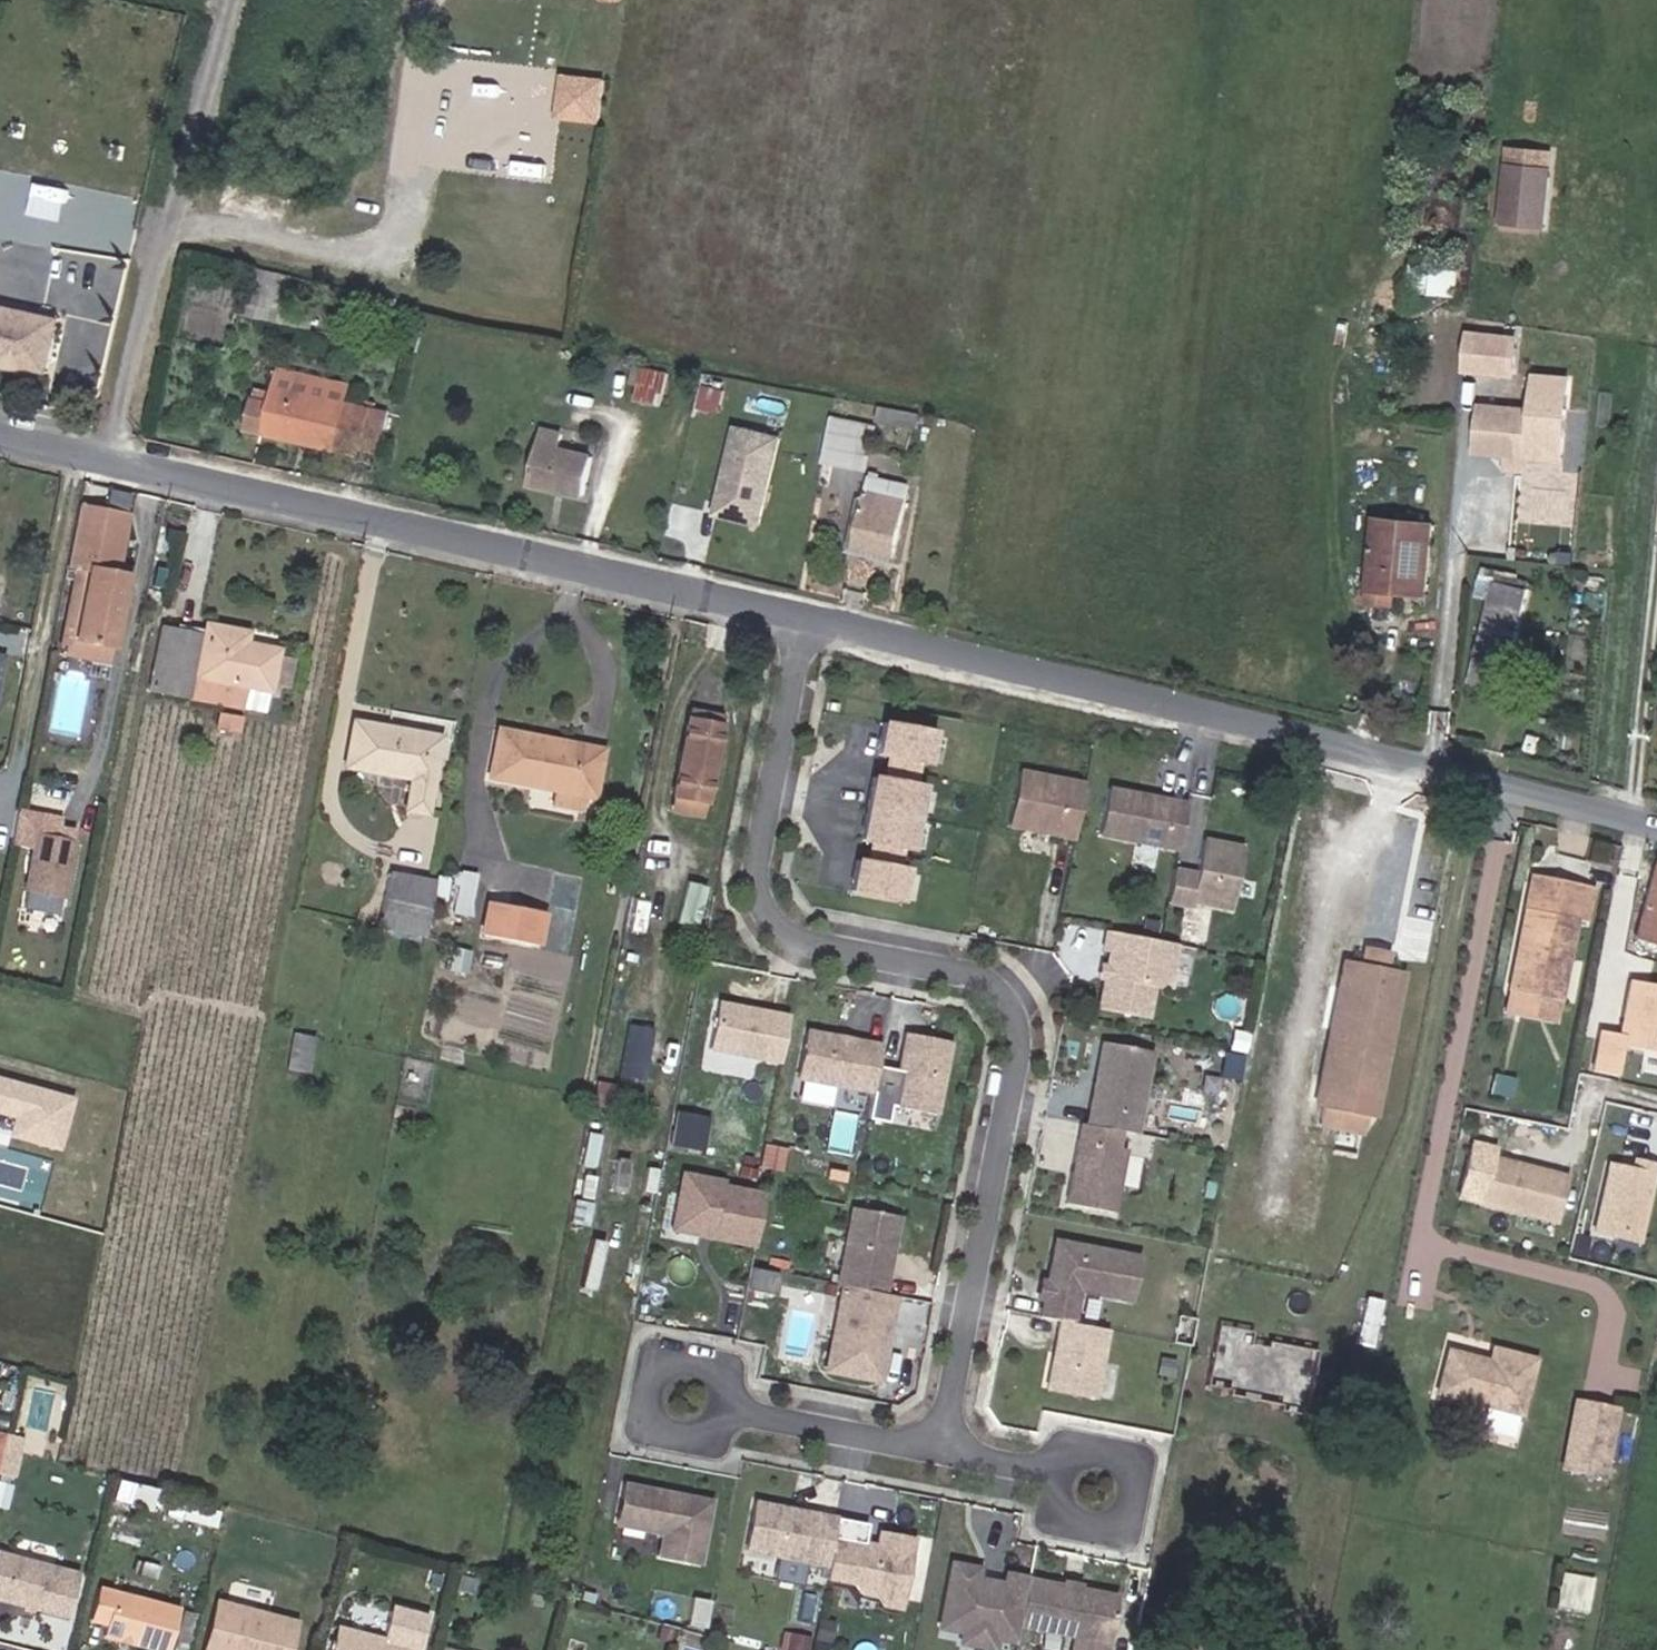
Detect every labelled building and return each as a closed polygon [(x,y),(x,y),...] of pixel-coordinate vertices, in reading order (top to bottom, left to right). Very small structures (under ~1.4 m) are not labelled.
[(1518,170),(1486,166),(1481,217),(1513,220),(1518,170)] [(1445,293),(1447,270),(1413,265),(1411,289),(1445,293)] [(52,328),(42,326),(43,318),(0,308),(0,357),(3,357),(2,360),(14,363),(15,360),(44,366),(52,328)] [(52,328),(54,320),(43,318),(42,326),(52,328)] [(1511,372),(1514,337),(1464,333),(1461,368),(1511,372)] [(2,360),(3,357),(0,357),(0,365),(42,375),(44,366),(15,360),(14,363),(2,360)] [(669,366),(655,363),(644,361),(637,400),(661,405),(669,366)] [(1571,374),(1527,369),(1521,407),(1517,457),(1561,462),(1571,374)] [(350,404),(353,389),(282,372),(279,387),(350,404)] [(350,404),(279,387),(278,394),(275,403),(258,399),(255,398),(247,430),(358,457),(360,444),(368,408),(350,404)] [(278,394),(260,390),(258,399),(275,403),(278,394)] [(1517,457),(1521,407),(1476,404),(1472,447),(1496,449),(1495,464),(1516,466),(1517,457)] [(378,448),(386,413),(368,408),(360,444),(378,448)] [(871,427),(829,419),(821,460),(863,468),(871,427)] [(757,523),(778,436),(734,426),(714,513),(757,523)] [(552,429),(540,483),(594,495),(604,457),(569,449),(573,434),(552,429)] [(866,490),(904,498),(907,485),(869,476),(866,490)] [(894,556),(904,498),(866,490),(855,548),(894,556)] [(75,503),(63,567),(70,568),(82,570),(69,637),(107,644),(111,645),(126,569),(114,565),(125,514),(75,503)] [(1423,591),(1430,525),(1374,518),(1366,601),(1393,603),(1394,589),(1423,591)] [(258,522),(243,519),(240,535),(256,538),(258,522)] [(82,570),(70,568),(55,642),(63,644),(61,651),(105,659),(107,644),(69,637),(82,570)] [(1502,689),(1525,589),(1481,579),(1477,597),(1488,599),(1469,682),(1502,689)] [(267,691),(269,681),(275,654),(276,646),(244,638),(246,630),(206,621),(205,627),(164,617),(150,687),(237,704),(242,686),(267,691)] [(275,654),(269,681),(287,684),(292,658),(275,654)] [(263,709),(267,691),(242,686),(237,704),(263,709)] [(719,717),(688,711),(686,721),(717,727),(719,717)] [(437,736),(353,719),(345,762),(409,776),(403,805),(421,809),(437,736)] [(670,797),(702,804),(717,727),(686,721),(670,797)] [(493,728),(492,738),(540,748),(543,737),(493,728)] [(923,771),(929,739),(880,729),(874,761),(893,765),(889,785),(870,781),(863,812),(913,822),(919,791),(911,789),(915,769),(923,771)] [(540,748),(492,738),(482,778),(552,790),(566,794),(581,796),(592,798),(601,749),(543,737),(540,748)] [(1070,843),(1081,790),(1015,776),(1005,830),(1024,834),(1028,831),(1033,833),(1036,837),(1070,843)] [(566,794),(552,790),(549,803),(578,809),(581,796),(566,794)] [(1174,856),(1183,811),(1105,794),(1096,839),(1174,856)] [(702,804),(670,797),(667,812),(699,818),(702,804)] [(906,854),(913,822),(863,812),(857,844),(877,848),(873,867),(853,864),(847,895),(896,905),(902,873),(894,872),(898,852),(906,854)] [(56,817),(33,814),(25,891),(49,894),(56,835),(54,835),(55,825),(56,817)] [(1192,880),(1170,875),(1163,908),(1186,913),(1187,907),(1226,916),(1239,855),(1199,847),(1192,880)] [(1654,864),(1633,939),(1656,946),(1656,865),(1654,864)] [(378,924),(423,934),(434,877),(390,869),(378,924)] [(1548,913),(1555,881),(1531,875),(1524,908),(1548,913)] [(675,920),(700,927),(712,885),(686,878),(675,920)] [(1524,908),(1509,988),(1555,997),(1572,918),(1583,920),(1589,889),(1555,881),(1548,913),(1524,908)] [(452,888),(446,919),(467,923),(472,892),(452,888)] [(542,915),(486,905),(480,939),(536,949),(542,915)] [(1161,981),(1167,949),(1098,935),(1094,954),(1101,955),(1098,971),(1095,982),(1089,1012),(1138,1022),(1144,989),(1148,990),(1161,981)] [(1363,950),(1359,966),(1382,971),(1385,955),(1363,950)] [(1363,1116),(1368,1117),(1399,975),(1359,966),(1341,962),(1310,1104),(1318,1105),(1313,1126),(1358,1136),(1363,1116)] [(1628,982),(1620,1031),(1629,1033),(1626,1049),(1656,1055),(1656,987),(1628,982)] [(1550,1019),(1555,997),(1509,988),(1504,1010),(1550,1019)] [(775,1064),(785,1018),(713,1004),(704,1050),(775,1064)] [(644,1075),(649,1024),(625,1022),(621,1073),(644,1075)] [(1622,1033),(1598,1029),(1589,1067),(1612,1073),(1622,1033)] [(867,1096),(877,1048),(857,1044),(853,1047),(847,1045),(844,1041),(815,1036),(805,1084),(867,1096)] [(932,1117),(945,1052),(899,1042),(891,1083),(895,1084),(894,1089),(889,1088),(886,1107),(932,1117)] [(1126,1137),(1142,1056),(1093,1046),(1076,1127),(1110,1134),(1126,1137)] [(83,1093),(0,1072),(0,1132),(69,1150),(83,1093)] [(1510,1079),(1491,1075),(1488,1090),(1507,1094),(1510,1079)] [(678,1109),(672,1141),(704,1147),(710,1115),(678,1109)] [(1076,1127),(1069,1126),(1061,1163),(1063,1169),(1062,1175),(1059,1174),(1052,1206),(1102,1216),(1115,1152),(1106,1150),(1110,1134),(1076,1127)] [(1548,1221),(1558,1178),(1484,1159),(1473,1203),(1548,1221)] [(1635,1244),(1653,1167),(1633,1162),(1631,1172),(1608,1166),(1592,1233),(1635,1244)] [(702,1236),(749,1245),(759,1196),(719,1188),(720,1183),(681,1175),(677,1194),(683,1195),(679,1215),(692,1227),(704,1229),(702,1236)] [(692,1227),(679,1215),(683,1195),(677,1194),(670,1229),(702,1236),(704,1229),(692,1227)] [(879,1295),(895,1217),(848,1208),(833,1286),(837,1287),(879,1295)] [(1048,1244),(1033,1319),(1052,1323),(1060,1325),(1067,1291),(1118,1302),(1127,1260),(1048,1244)] [(744,1267),(743,1300),(771,1300),(772,1267),(744,1267)] [(879,1295),(837,1287),(820,1371),(873,1382),(881,1342),(876,1341),(877,1336),(883,1333),(890,1297),(879,1295)] [(1376,1344),(1383,1298),(1363,1295),(1357,1341),(1376,1344)] [(1082,1398),(1096,1332),(1060,1325),(1052,1323),(1046,1354),(1049,1355),(1047,1363),(1044,1363),(1039,1389),(1082,1398)] [(1294,1422),(1307,1358),(1257,1348),(1256,1353),(1239,1350),(1242,1338),(1206,1330),(1194,1391),(1217,1395),(1216,1401),(1268,1412),(1267,1417),(1294,1422)] [(1478,1365),(1480,1356),(1447,1349),(1437,1390),(1519,1409),(1531,1356),(1494,1347),(1490,1358),(1488,1367),(1478,1365)] [(1490,1358),(1480,1356),(1478,1365),(1488,1367),(1490,1358)] [(1160,1379),(1164,1363),(1148,1360),(1145,1376),(1160,1379)] [(1613,1409),(1573,1399),(1557,1465),(1597,1475),(1613,1409)] [(6,1461),(9,1450),(0,1448),(0,1460),(6,1461)] [(23,1454),(9,1450),(6,1461),(20,1464),(23,1454)] [(20,1464),(6,1461),(3,1477),(16,1480),(20,1464)] [(158,1506),(163,1489),(122,1478),(118,1496),(158,1506)] [(648,1490),(617,1483),(609,1524),(655,1534),(651,1556),(690,1564),(703,1501),(659,1492),(654,1496),(647,1495),(648,1490)] [(827,1522),(828,1518),(747,1502),(737,1549),(818,1565),(827,1522)] [(225,1527),(229,1511),(198,1503),(194,1519),(225,1527)] [(856,1527),(827,1522),(818,1565),(816,1578),(845,1584),(852,1594),(866,1596),(876,1590),(879,1575),(897,1578),(908,1524),(872,1517),(868,1537),(855,1534),(856,1527)] [(6,1551),(0,1571),(0,1597),(76,1619),(88,1574),(6,1551)] [(1008,1627),(1018,1580),(996,1575),(995,1585),(967,1580),(969,1570),(942,1564),(930,1627),(956,1633),(954,1643),(987,1649),(989,1639),(1005,1642),(1008,1627)] [(476,1573),(463,1570),(458,1586),(471,1590),(476,1573)] [(1577,1592),(1591,1593),(1592,1575),(1561,1572),(1560,1580),(1578,1581),(1577,1592)] [(894,1593),(897,1578),(879,1575),(876,1590),(894,1593)] [(1053,1587),(1018,1580),(1008,1627),(1098,1645),(1107,1598),(1069,1590),(1066,1593),(1055,1591),(1053,1587)] [(105,1587),(97,1620),(112,1623),(109,1636),(167,1649),(172,1649),(183,1607),(105,1587)] [(218,1598),(205,1649),(293,1649),(301,1620),(218,1598)] [(331,1649),(421,1649),(430,1614),(392,1605),(385,1637),(354,1629),(334,1637),(331,1649)] [(337,1625),(334,1637),(354,1629),(337,1625)]
